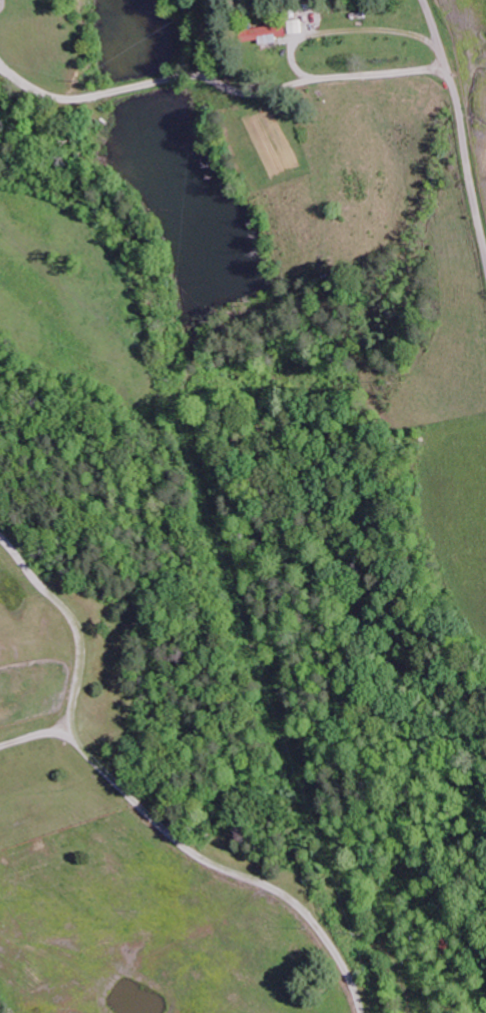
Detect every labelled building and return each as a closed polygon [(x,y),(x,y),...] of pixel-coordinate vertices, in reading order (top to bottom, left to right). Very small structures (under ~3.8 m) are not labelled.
[(264,40),(264,44),(282,43),(281,38),(290,37),(289,25),(254,29),(255,41),(264,40)]
